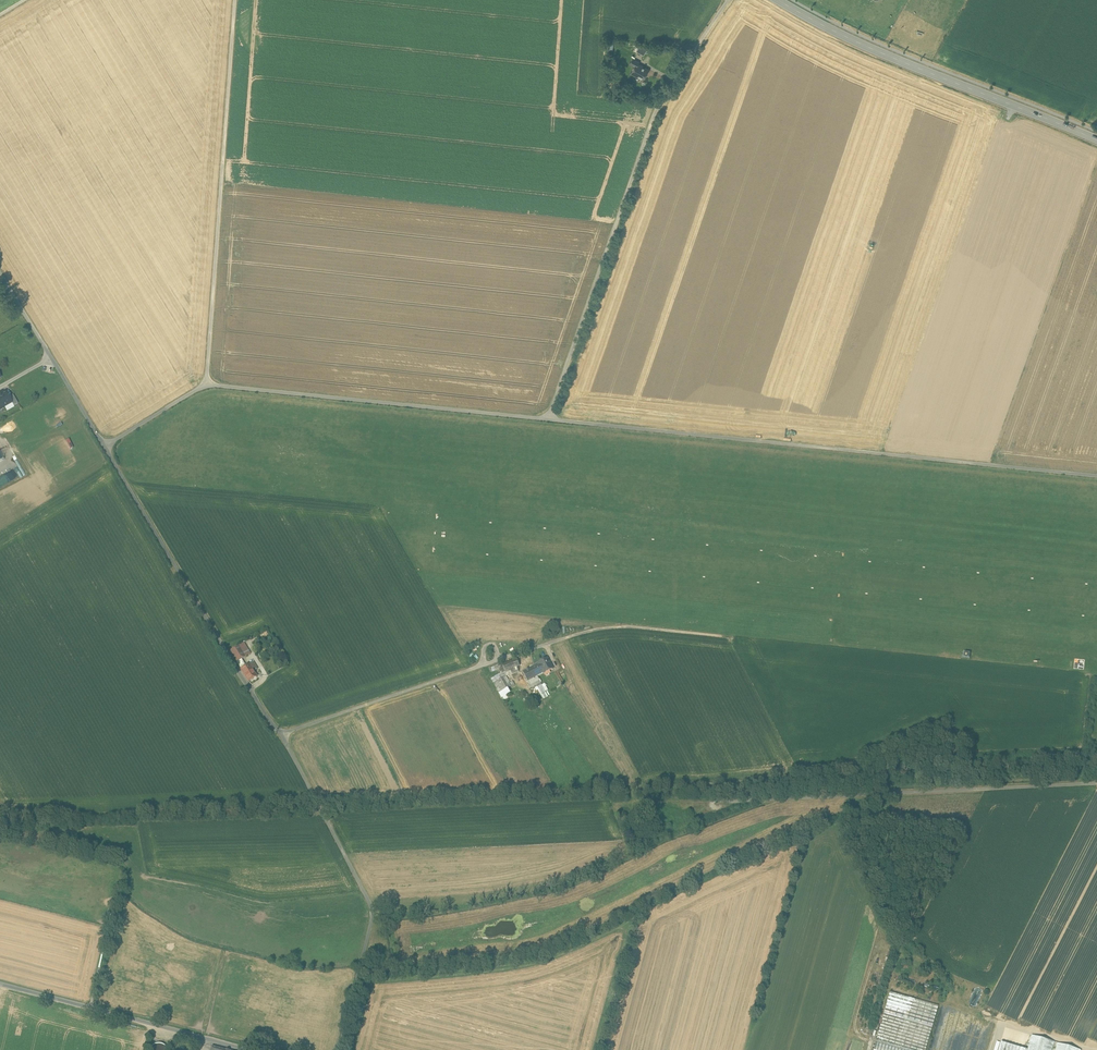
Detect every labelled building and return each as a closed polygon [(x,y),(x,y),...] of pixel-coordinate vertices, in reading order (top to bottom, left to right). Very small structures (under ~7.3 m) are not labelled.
[(614,41),(607,39),(605,48),(609,51),(612,51),(614,41)] [(648,48),(640,44),(636,51),(644,55),(648,48)] [(639,62),(632,59),(630,64),(635,66),(631,73),(643,80),(649,70),(638,64),(639,62)] [(0,394),(0,409),(12,403),(9,397),(6,391),(0,394)] [(18,403),(13,395),(9,397),(12,403),(14,406),(18,403)] [(27,457),(26,460),(35,466),(36,463),(27,457)] [(235,648),(231,651),(237,662),(242,659),(251,653),(244,642),(235,648)] [(275,651),(259,660),(260,662),(265,659),(265,660),(270,658),(271,660),(278,656),(275,651)] [(547,658),(538,663),(539,663),(532,667),(537,676),(544,672),(544,673),(553,668),(547,658)] [(242,659),(237,662),(242,669),(246,666),(242,659)] [(517,659),(498,666),(501,674),(510,670),(512,674),(519,671),(517,667),(519,666),(517,659)] [(246,666),(242,669),(249,681),(257,676),(254,671),(258,669),(254,662),(246,666)] [(532,667),(523,672),(528,681),(537,676),(532,667)] [(506,675),(498,680),(496,676),(491,679),(499,693),(512,685),(512,686),(515,685),(512,681),(510,683),(506,675)] [(537,676),(528,681),(530,685),(539,680),(537,676)] [(545,683),(537,687),(543,699),(551,695),(545,683)] [(938,1006),(890,992),(884,1014),(932,1027),(938,1006)] [(932,1027),(884,1014),(874,1049),(926,1049),(932,1027)] [(1032,1035),(1027,1049),(1001,1042),(999,1049),(1082,1049),(1032,1035)]
